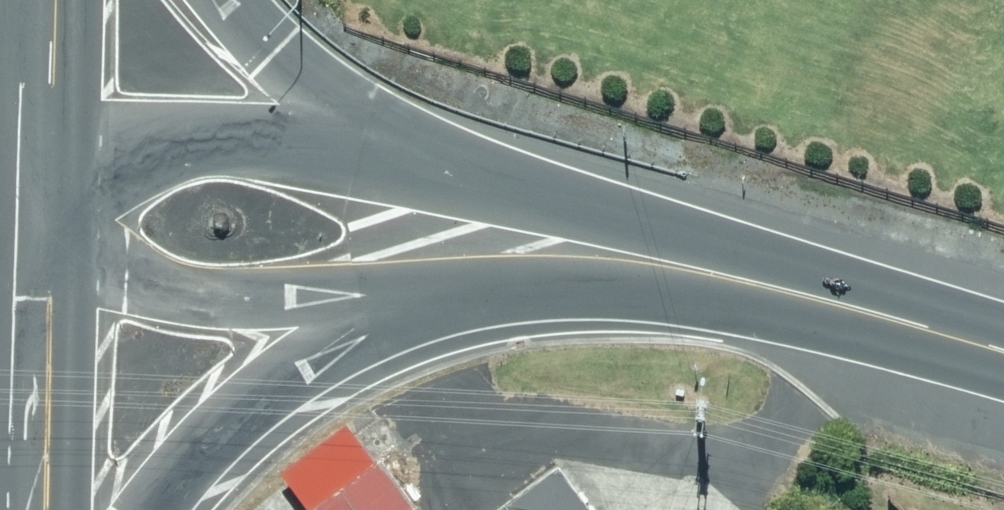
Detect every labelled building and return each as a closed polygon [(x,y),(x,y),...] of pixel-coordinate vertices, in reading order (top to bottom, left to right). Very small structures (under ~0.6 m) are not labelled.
[(372,445),(295,505),(299,509),(386,509),(409,492),(372,445)] [(552,456),(498,495),(508,509),(507,509),(592,509),(552,456)]
